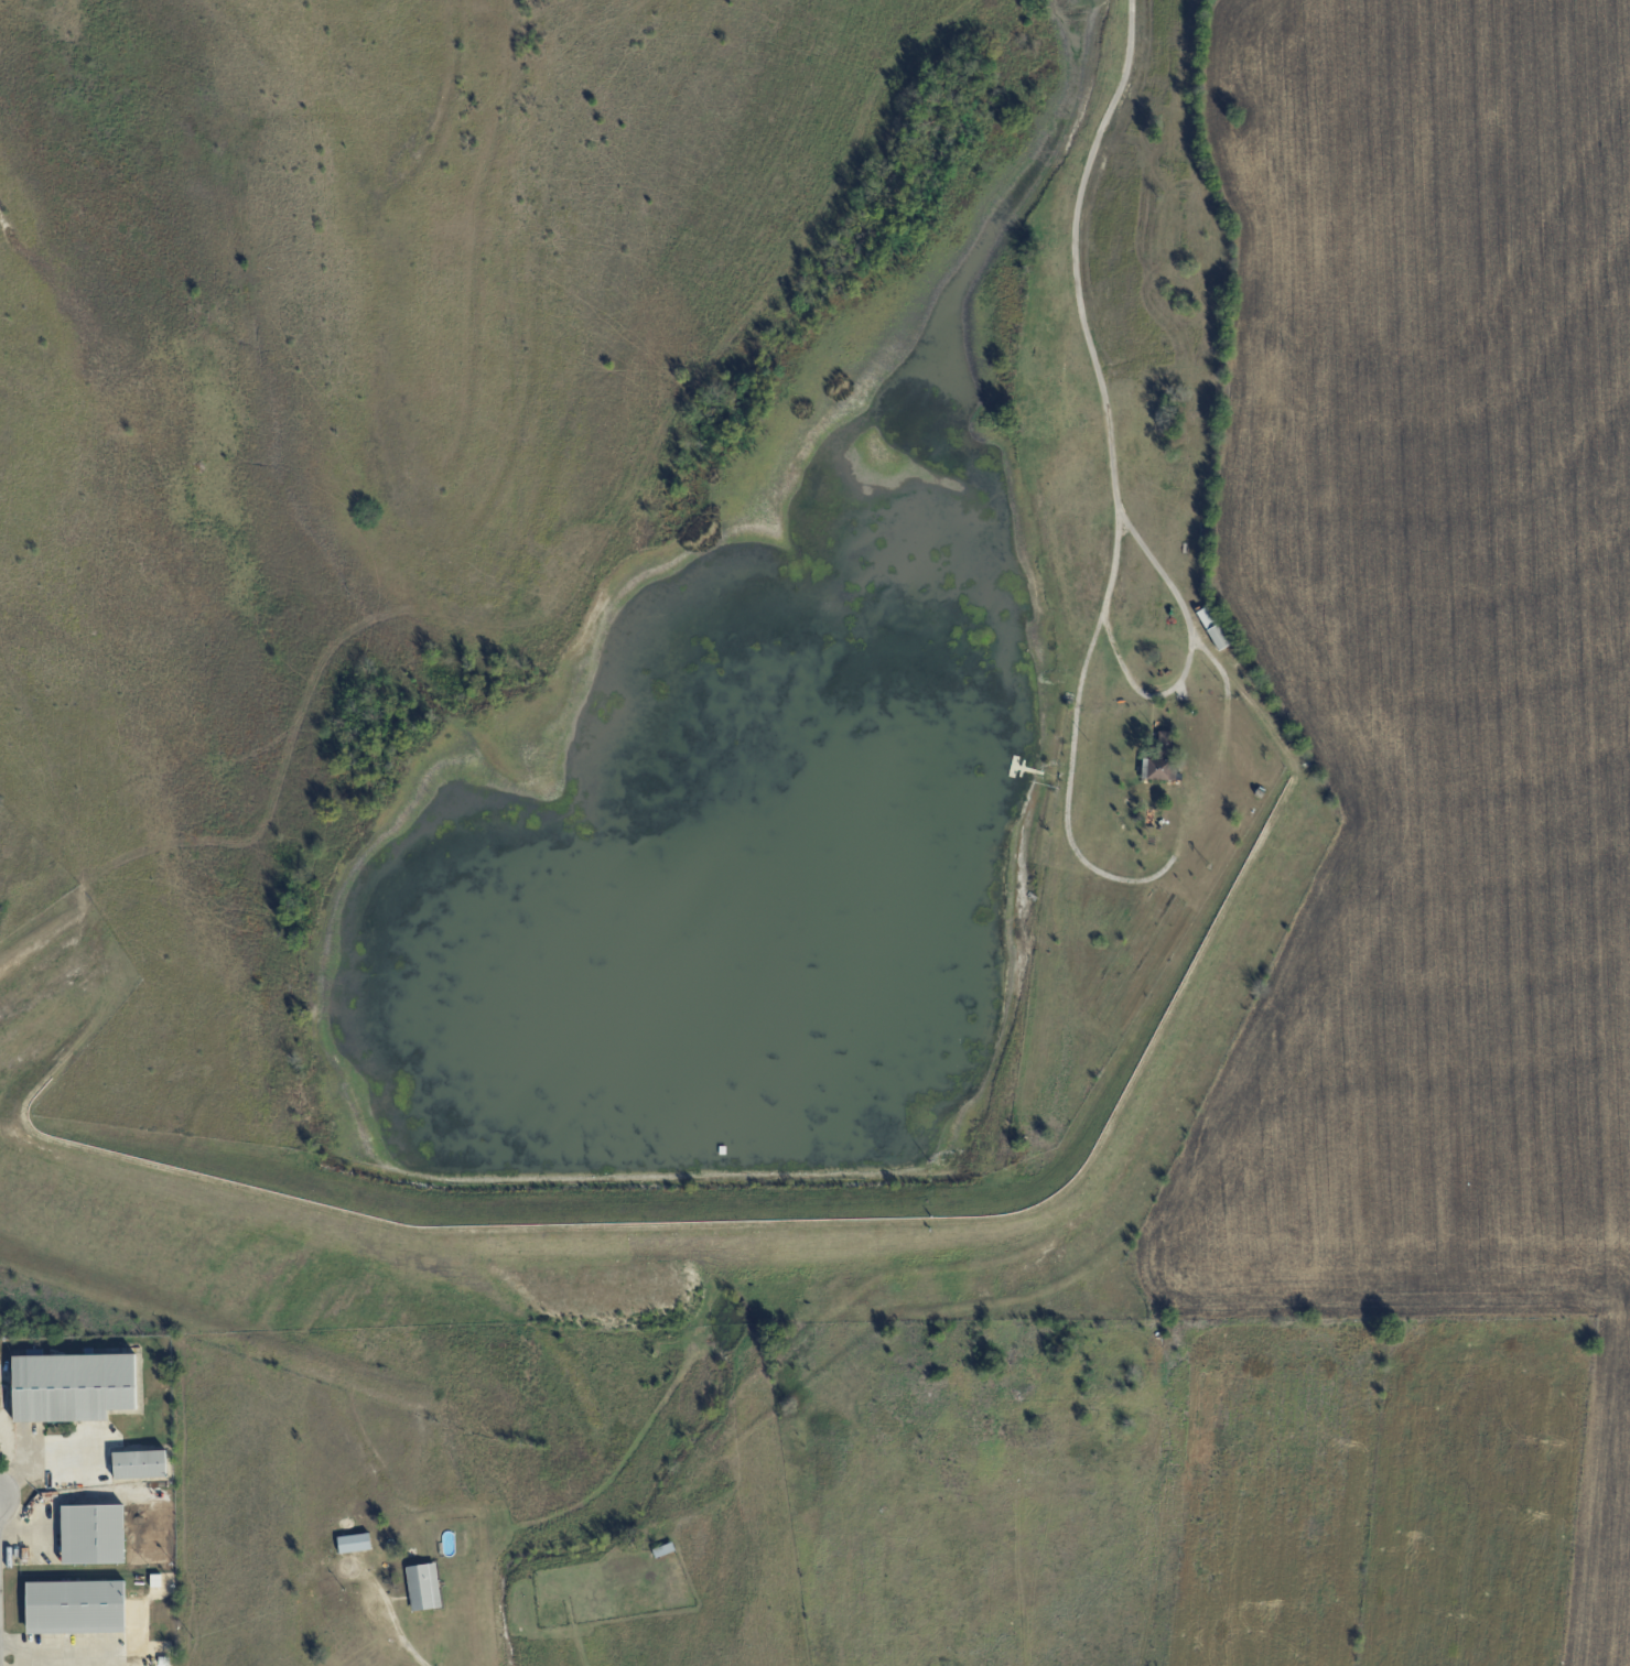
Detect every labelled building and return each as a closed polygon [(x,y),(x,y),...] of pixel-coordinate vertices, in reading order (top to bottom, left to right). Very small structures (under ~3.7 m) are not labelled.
[(1208,605),(1230,642),(1219,650),(1196,612),(1208,605)] [(1157,731),(1172,731),(1170,754),(1156,753),(1157,731)] [(1147,758),(1146,778),(1169,779),(1169,759),(1147,758)] [(1256,788),(1264,792),(1262,797),(1254,793),(1256,788)] [(135,1353),(42,1355),(42,1349),(27,1349),(27,1356),(12,1356),(13,1422),(108,1420),(108,1410),(136,1410),(135,1353)] [(114,1479),(166,1477),(165,1450),(113,1452),(114,1479)] [(61,1506),(62,1564),(124,1563),(123,1505),(61,1506)] [(338,1552),(370,1550),(369,1534),(337,1536),(338,1552)] [(440,1608),(437,1563),(406,1565),(410,1610),(440,1608)] [(26,1582),(27,1634),(125,1632),(124,1580),(26,1582)]
